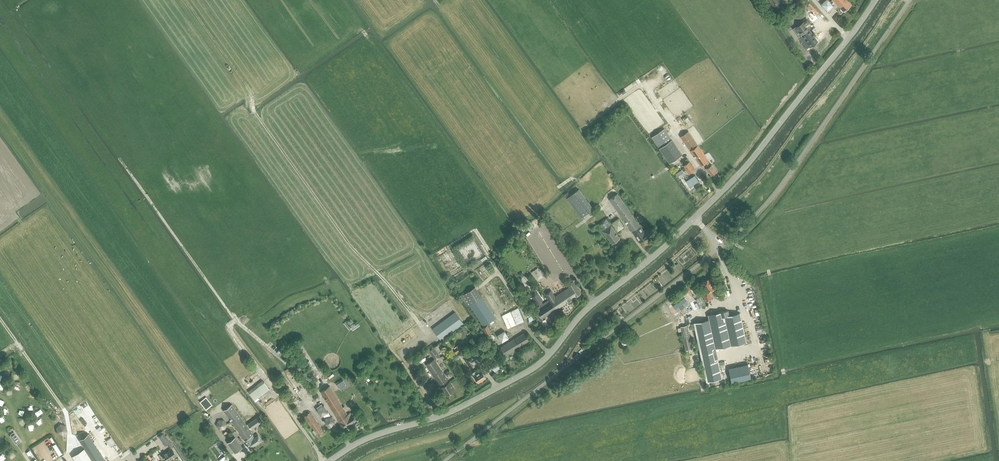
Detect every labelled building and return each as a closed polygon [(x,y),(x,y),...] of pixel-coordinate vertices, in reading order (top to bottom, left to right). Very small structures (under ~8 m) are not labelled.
[(827,11),(834,5),(829,0),(825,0),(821,4),(827,11)] [(852,5),(848,0),(832,0),(843,12),(852,5)] [(807,20),(794,29),(797,33),(799,31),(802,36),(799,38),(807,48),(809,46),(810,47),(818,41),(814,36),(812,33),(810,30),(809,30),(807,26),(810,24),(807,20)] [(651,85),(655,93),(663,88),(658,81),(651,85)] [(682,154),(664,128),(652,137),(670,163),(682,154)] [(711,175),(716,171),(711,164),(710,165),(708,160),(688,131),(680,136),(700,165),(704,163),(707,167),(706,167),(711,175)] [(681,162),(689,173),(695,169),(689,161),(687,158),(681,162)] [(695,175),(686,181),(690,187),(699,181),(695,175)] [(593,209),(585,198),(579,189),(567,198),(581,217),(593,209)] [(643,231),(625,204),(617,193),(609,199),(639,243),(651,235),(648,230),(647,231),(646,229),(643,231)] [(612,223),(618,231),(624,227),(618,218),(612,223)] [(611,225),(606,219),(598,224),(603,231),(611,225)] [(611,225),(603,231),(612,244),(620,238),(611,225)] [(531,272),(539,282),(546,276),(538,266),(531,272)] [(702,283),(707,293),(704,294),(704,295),(703,295),(706,301),(712,298),(709,292),(711,291),(712,290),(714,289),(709,279),(705,281),(704,280),(702,281),(702,282),(702,283)] [(539,304),(540,306),(533,310),(541,322),(544,320),(543,318),(581,293),(573,281),(568,284),(569,287),(556,296),(555,296),(551,290),(545,294),(549,300),(543,304),(542,302),(543,300),(539,293),(535,291),(532,294),(532,297),(537,305),(539,304)] [(689,286),(688,286),(691,291),(697,288),(694,283),(689,286)] [(496,319),(482,297),(476,287),(462,296),(469,306),(470,305),(484,326),(496,319)] [(706,304),(701,296),(696,299),(700,307),(706,304)] [(684,298),(673,305),(677,311),(680,309),(685,306),(684,306),(688,303),(684,298)] [(690,303),(694,311),(699,308),(694,301),(690,303)] [(524,321),(518,307),(502,315),(508,328),(515,324),(515,325),(524,321)] [(693,323),(700,352),(706,381),(722,378),(715,349),(746,342),(740,313),(729,315),(728,311),(708,315),(709,319),(693,323)] [(441,340),(464,323),(456,312),(433,329),(441,340)] [(492,333),(490,329),(488,325),(483,328),(487,336),(492,334),(492,333)] [(692,349),(688,329),(687,325),(681,327),(681,330),(686,350),(692,349)] [(498,334),(502,342),(510,338),(505,330),(498,334)] [(527,343),(529,341),(524,333),(501,347),(506,355),(524,344),(525,345),(527,344),(527,343)] [(458,350),(455,351),(456,354),(463,350),(460,344),(456,345),(458,350)] [(436,361),(441,357),(433,346),(428,349),(436,361)] [(413,359),(416,363),(423,358),(421,354),(413,359)] [(447,395),(455,390),(450,382),(449,382),(447,378),(448,377),(450,378),(451,375),(450,373),(447,372),(446,375),(445,375),(435,359),(427,365),(447,395)] [(729,367),(732,382),(751,378),(749,364),(729,367)] [(479,383),(486,378),(482,370),(477,374),(475,371),(472,373),(479,383)] [(343,380),(337,384),(340,389),(346,385),(343,380)] [(255,400),(269,389),(264,382),(250,393),(255,400)] [(425,388),(429,393),(434,393),(437,388),(434,382),(428,382),(425,388)] [(344,428),(358,419),(353,412),(351,413),(350,412),(349,413),(344,406),(343,406),(330,386),(321,392),(344,428)] [(206,410),(213,405),(207,397),(200,402),(206,410)] [(251,448),(262,440),(257,433),(253,436),(253,435),(253,434),(232,405),(224,410),(241,435),(241,436),(242,438),(245,439),(251,448)] [(310,412),(305,415),(318,434),(323,430),(310,412)] [(252,429),(263,421),(260,416),(248,424),(252,429)] [(332,416),(325,417),(325,424),(332,426),(335,421),(332,416)] [(57,417),(53,421),(56,425),(61,421),(57,417)] [(218,420),(216,425),(220,430),(225,429),(228,424),(224,419),(218,420)] [(56,428),(57,434),(63,435),(67,432),(66,426),(61,424),(56,428)] [(14,431),(10,433),(17,443),(20,441),(14,431)] [(163,431),(159,434),(160,436),(166,445),(170,442),(164,433),(163,431)] [(90,457),(99,451),(88,434),(79,440),(90,457)] [(235,453),(242,447),(235,438),(228,443),(235,453)] [(217,442),(216,443),(225,456),(229,460),(231,459),(218,442),(217,442)] [(72,456),(75,460),(92,460),(84,448),(72,456)] [(176,455),(172,449),(162,455),(166,460),(167,460),(176,455)] [(90,457),(93,460),(102,460),(105,459),(99,451),(90,457)]
